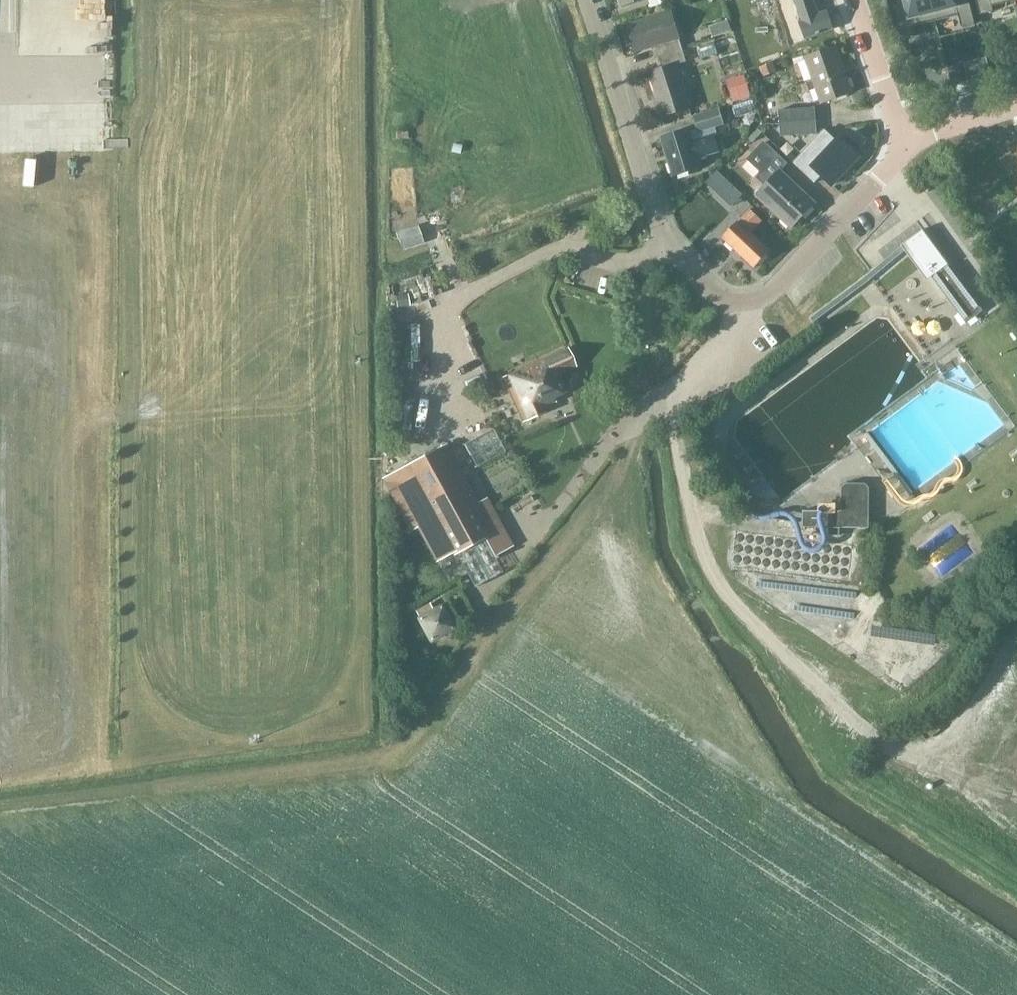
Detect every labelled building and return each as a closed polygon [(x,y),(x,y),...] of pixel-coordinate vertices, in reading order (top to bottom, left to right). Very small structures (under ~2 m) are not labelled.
[(650,8),(675,0),(648,0),(650,8)] [(780,3),(779,0),(756,0),(759,10),(780,3)] [(796,5),(784,9),(790,25),(799,21),(805,38),(833,28),(826,10),(817,13),(813,0),(795,0),(796,5)] [(905,3),(893,6),(901,39),(915,36),(912,27),(935,21),(930,0),(904,0),(905,3)] [(935,21),(958,15),(961,27),(975,23),(969,0),(930,0),(935,21)] [(1014,0),(976,0),(980,15),(994,11),(992,7),(1015,1),(1014,0)] [(682,47),(671,13),(627,26),(635,52),(652,47),(655,55),(682,47)] [(713,37),(732,31),(728,19),(709,25),(713,37)] [(732,33),(692,45),(696,59),(736,47),(732,33)] [(682,47),(655,55),(659,70),(649,73),(663,117),(690,109),(676,65),(686,62),(682,47)] [(805,58),(812,80),(806,83),(809,90),(815,88),(819,102),(849,92),(834,49),(805,58)] [(759,67),(762,77),(777,72),(774,62),(759,67)] [(751,97),(744,74),(726,80),(732,102),(751,97)] [(779,110),(779,123),(816,120),(815,107),(779,110)] [(701,167),(698,158),(720,152),(715,134),(717,134),(715,127),(724,124),(719,108),(692,116),(696,129),(690,131),(689,128),(661,137),(673,176),(701,167)] [(817,134),(816,120),(779,123),(780,136),(817,134)] [(835,141),(824,131),(794,163),(815,183),(821,176),(831,185),(846,169),(847,170),(859,156),(856,153),(860,148),(847,136),(843,140),(839,137),(835,141)] [(787,163),(764,141),(747,159),(761,172),(756,177),(764,185),(755,193),(792,228),(815,204),(780,171),(787,163)] [(752,210),(744,218),(725,238),(755,267),(770,251),(751,233),(763,221),(752,210)] [(982,310),(948,263),(923,229),(906,243),(931,277),(932,276),(966,322),(982,310)] [(869,279),(867,276),(811,318),(813,321),(869,279)] [(575,367),(567,349),(502,377),(522,422),(526,420),(526,421),(544,413),(542,408),(555,402),(553,398),(566,393),(558,374),(575,367)] [(404,517),(426,505),(453,555),(455,554),(474,588),(502,573),(483,538),(493,533),(445,445),(405,466),(383,478),(404,517)] [(841,528),(861,528),(869,528),(869,522),(870,488),(865,484),(846,484),(841,488),(841,511),(838,511),(838,504),(819,504),(819,512),(804,511),(804,528),(824,528),(824,535),(841,535),(841,528)] [(435,610),(431,602),(414,611),(430,640),(451,629),(440,608),(435,610)]
